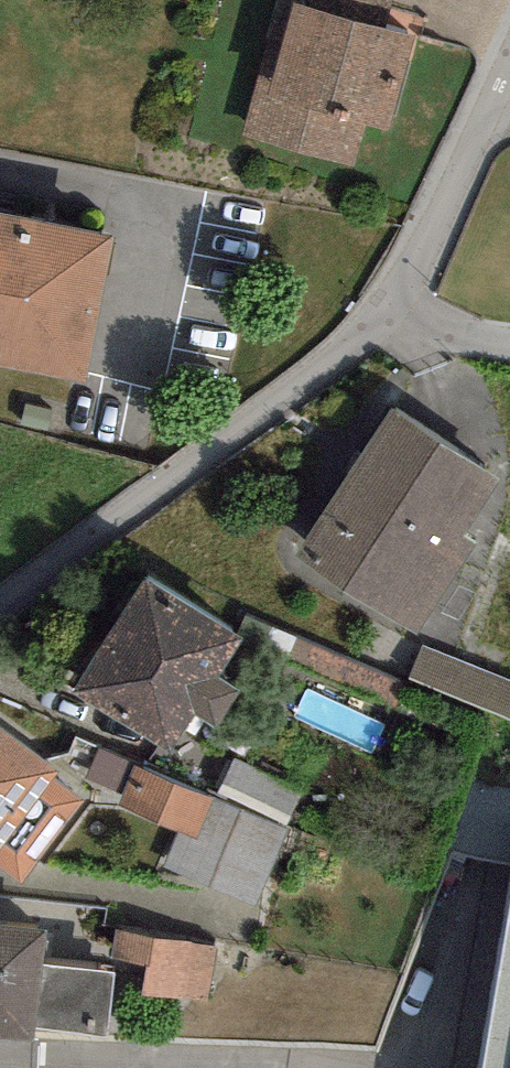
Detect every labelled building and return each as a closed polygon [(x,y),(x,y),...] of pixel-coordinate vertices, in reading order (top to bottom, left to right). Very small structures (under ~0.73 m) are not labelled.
[(298,0),(278,0),(240,136),(353,169),(365,127),(392,129),(413,36),(298,0)] [(392,8),(394,0),(355,0),(392,8)] [(0,210),(0,364),(89,380),(116,231),(0,210)] [(500,476),(391,405),(293,555),(414,628),(477,540),(464,532),(500,476)] [(242,641),(141,579),(74,688),(174,750),(195,716),(216,729),(241,690),(219,677),(242,641)] [(405,680),(295,634),(286,656),(396,701),(405,680)] [(422,648),(410,679),(509,717),(509,682),(422,648)] [(0,728),(0,867),(25,886),(88,803),(53,777),(57,771),(0,728)] [(213,799),(99,751),(86,782),(122,797),(119,805),(179,830),(196,837),(213,799)] [(301,791),(233,760),(218,793),(286,823),(301,791)] [(284,828),(213,799),(196,837),(179,830),(164,870),(253,906),(284,828)] [(478,1067),(509,1067),(509,880),(478,1067)] [(0,927),(0,1038),(35,1041),(37,1027),(107,1035),(114,972),(41,964),(45,932),(0,927)] [(154,938),(115,930),(111,958),(146,962),(143,996),(206,1001),(219,949),(154,938)]
